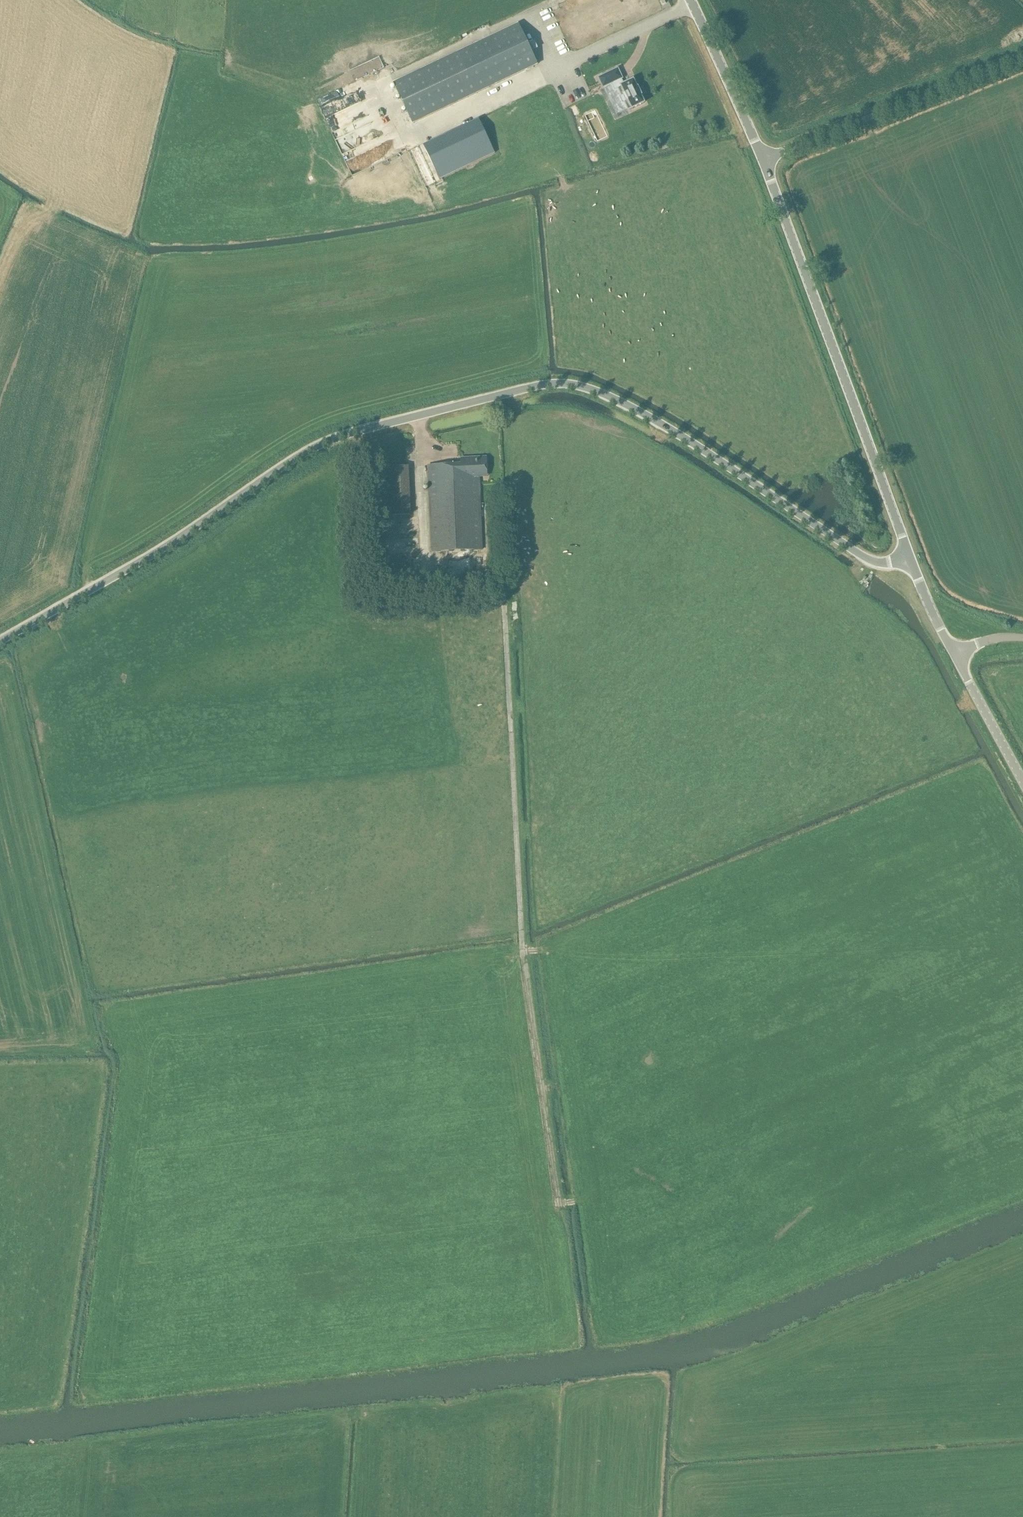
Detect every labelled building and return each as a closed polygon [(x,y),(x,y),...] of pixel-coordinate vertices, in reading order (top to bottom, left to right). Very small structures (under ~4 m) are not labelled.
[(517,22),(393,81),(413,122),(537,62),(517,22)] [(618,65),(598,74),(603,85),(611,81),(614,88),(617,86),(620,93),(618,94),(622,103),(624,102),(627,108),(645,98),(641,92),(642,91),(638,82),(637,82),(633,74),(623,79),(622,76),(622,75),(618,65)] [(476,162),(495,153),(482,126),(463,135),(476,162)] [(481,503),(480,476),(487,476),(486,456),(466,457),(466,463),(461,463),(428,465),(431,551),(483,550),(482,516),(485,515),(485,503),(481,503)] [(409,466),(384,467),(385,515),(411,514),(409,466)] [(558,1241),(562,1226),(557,1224),(553,1240),(558,1241)]
